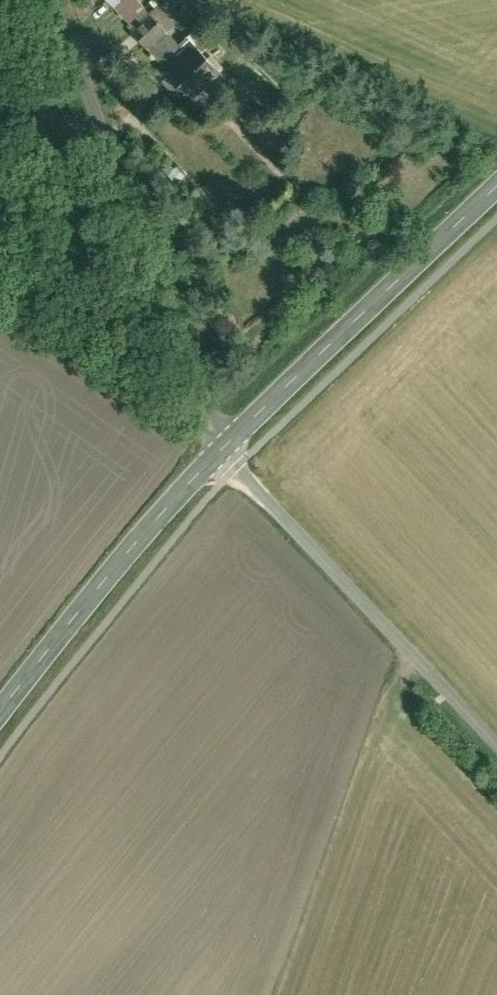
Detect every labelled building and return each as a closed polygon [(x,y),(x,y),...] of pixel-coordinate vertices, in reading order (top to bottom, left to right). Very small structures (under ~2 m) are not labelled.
[(124,20),(142,3),(138,0),(119,0),(111,7),(124,20)] [(220,72),(187,38),(180,45),(151,14),(132,31),(194,97),(220,72)]
